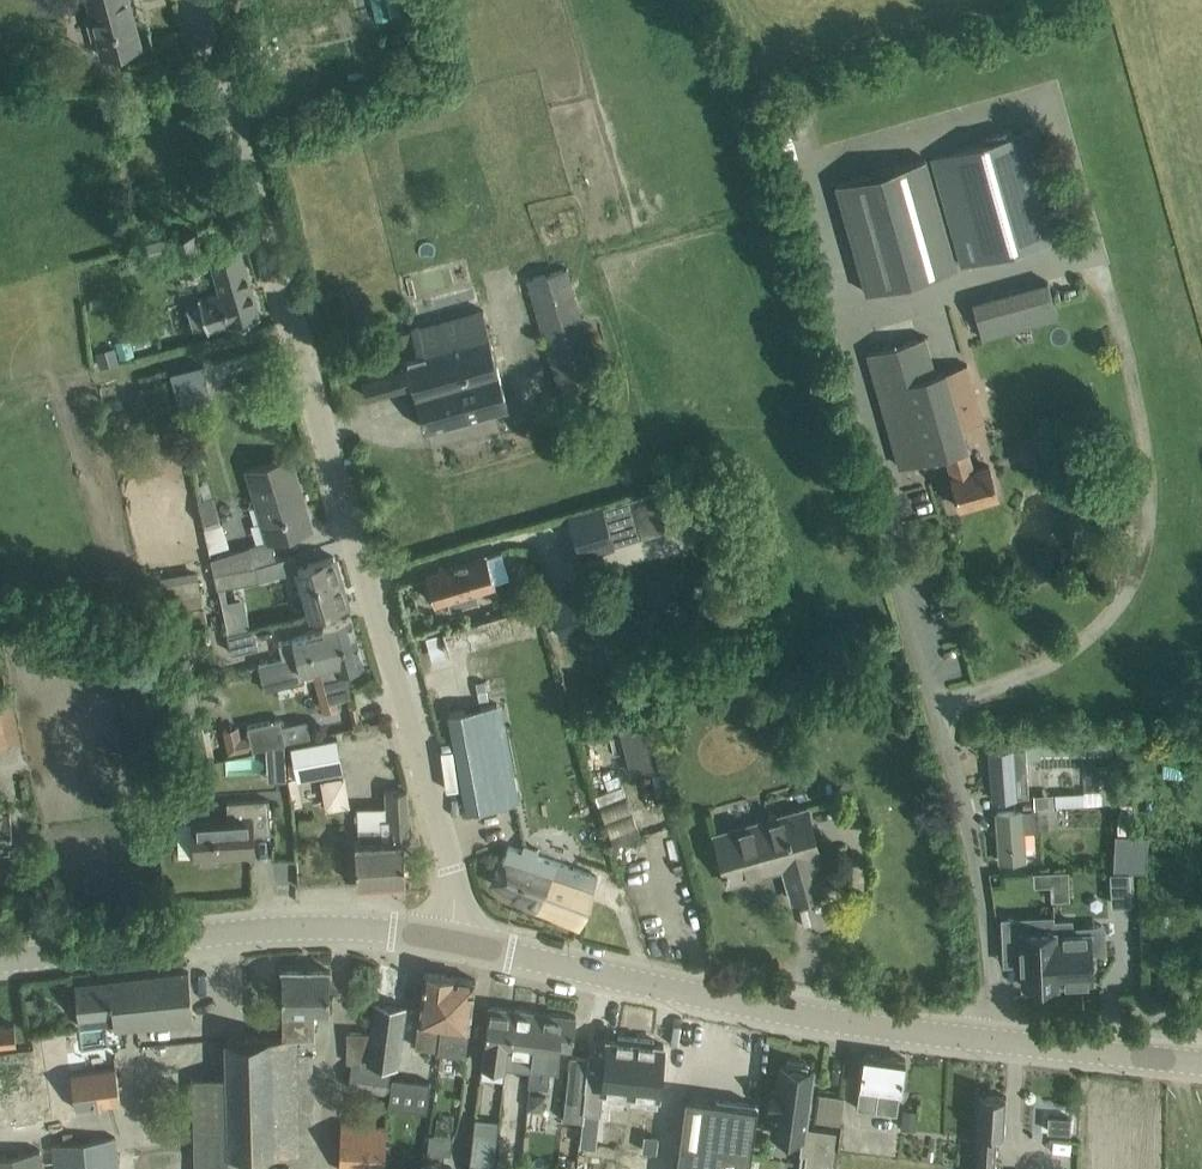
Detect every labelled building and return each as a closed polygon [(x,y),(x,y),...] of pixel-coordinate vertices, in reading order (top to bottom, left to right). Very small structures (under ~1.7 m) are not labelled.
[(92,12),(86,14),(93,37),(98,35),(103,55),(140,45),(128,0),(89,0),(92,12)] [(1065,233),(1035,127),(932,156),(963,263),(1065,233)] [(867,292),(957,267),(927,158),(837,183),(867,292)] [(213,265),(210,255),(210,254),(203,256),(196,231),(171,239),(181,274),(213,265)] [(210,255),(213,265),(220,291),(199,297),(208,328),(229,321),(230,323),(260,314),(240,246),(239,246),(239,247),(210,255)] [(599,377),(584,321),(569,267),(568,265),(527,277),(558,390),(599,377)] [(1058,315),(1048,280),(973,301),(983,336),(1058,315)] [(465,339),(361,370),(368,397),(413,384),(425,428),(507,405),(485,323),(462,330),(465,339)] [(925,335),(891,345),(868,351),(900,465),(927,457),(927,458),(946,452),(953,475),(951,476),(960,507),(997,496),(988,463),(973,467),(961,426),(980,420),(964,363),(935,371),(925,335)] [(290,455),(267,462),(249,467),(268,539),(289,533),(312,526),(290,455)] [(602,503),(570,512),(582,553),(614,544),(613,543),(642,534),(630,495),(602,503)] [(234,549),(211,556),(215,572),(256,564),(251,543),(234,549)] [(501,550),(488,554),(426,572),(434,601),(457,594),(509,580),(501,550)] [(334,555),(311,562),(298,566),(312,615),(348,604),(334,555)] [(256,564),(215,572),(218,585),(260,578),(256,564)] [(562,635),(595,626),(585,591),(552,601),(562,635)] [(443,629),(451,656),(538,630),(530,603),(443,629)] [(351,616),(328,622),(323,623),(325,630),(280,641),(284,657),(357,638),(351,616)] [(254,624),(227,631),(232,650),(259,644),(254,624)] [(284,657),(258,663),(264,689),(304,679),(302,670),(319,665),(328,701),(351,695),(345,670),(364,665),(357,638),(284,657)] [(13,698),(11,687),(0,689),(0,745),(22,740),(13,698)] [(502,701),(449,712),(454,736),(468,811),(521,801),(502,701)] [(248,724),(253,748),(286,741),(281,718),(248,724)] [(297,775),(343,766),(337,734),(291,742),(297,775)] [(1029,795),(1025,747),(989,750),(993,798),(1029,795)] [(360,838),(355,839),(356,860),(358,884),(406,881),(403,838),(409,838),(407,788),(384,789),(385,802),(365,803),(358,804),(360,827),(360,838)] [(270,808),(269,798),(227,801),(228,818),(194,820),(178,821),(180,855),(196,854),(196,855),(201,854),(201,860),(217,859),(216,854),(254,851),(253,833),(271,832),(270,808)] [(821,855),(814,832),(807,806),(715,833),(729,881),(783,866),(793,898),(825,889),(816,857),(821,855)] [(1059,825),(1058,806),(1037,808),(1037,809),(997,812),(1000,860),(1024,858),(1022,828),(1059,825)] [(11,817),(11,810),(0,812),(0,843),(14,841),(11,817)] [(509,845),(492,881),(516,892),(513,898),(555,916),(580,927),(598,876),(592,874),(536,855),(538,848),(525,844),(523,850),(509,845)] [(1049,869),(1033,870),(1033,885),(1050,884),(1049,869)] [(1113,903),(1130,902),(1129,871),(1112,871),(1113,903)] [(1056,980),(1054,928),(1033,929),(1032,916),(1003,918),(1005,956),(1022,955),(1023,985),(1058,983),(1057,980),(1056,980)] [(1094,979),(1091,931),(1071,932),(1071,919),(1054,920),(1055,928),(1054,928),(1056,980),(1057,980),(1094,979)] [(329,1011),(329,993),(330,969),(282,968),(282,1036),(297,1037),(313,1037),(314,1011),(329,1011)] [(76,983),(78,1007),(80,1025),(116,1021),(116,1026),(193,1018),(188,971),(76,983)] [(444,1039),(453,975),(425,971),(415,1045),(438,1048),(439,1038),(444,1039)] [(475,978),(453,975),(444,1039),(439,1038),(438,1048),(437,1050),(465,1053),(475,978)] [(375,1002),(371,1029),(367,1060),(397,1064),(405,1006),(375,1002)] [(508,1053),(514,1007),(489,1004),(481,1062),(507,1065),(508,1053)] [(531,1083),(538,1010),(514,1007),(508,1053),(517,1054),(516,1065),(510,1064),(508,1081),(510,1081),(510,1083),(512,1083),(506,1133),(523,1135),(528,1085),(530,1086),(531,1083)] [(572,1048),(576,1015),(538,1010),(531,1083),(550,1086),(552,1066),(558,1067),(560,1047),(572,1048)] [(16,1037),(14,1023),(0,1024),(0,1038),(16,1037)] [(367,1063),(367,1060),(371,1029),(347,1029),(346,1061),(351,1062),(348,1085),(388,1092),(392,1067),(367,1063)] [(592,1049),(584,1107),(601,1109),(604,1088),(631,1092),(638,1035),(620,1033),(620,1037),(609,1036),(608,1051),(592,1049)] [(638,1035),(631,1092),(659,1096),(666,1044),(655,1042),(656,1038),(638,1035)] [(297,1037),(282,1036),(225,1037),(227,1073),(228,1168),(258,1168),(258,1151),(296,1151),(297,1037)] [(901,1091),(905,1057),(864,1051),(857,1107),(897,1112),(900,1091),(901,1091)] [(566,1097),(564,1117),(582,1119),(584,1101),(585,1088),(588,1054),(571,1053),(566,1097)] [(836,1129),(805,1125),(813,1068),(807,1067),(808,1062),(787,1059),(787,1064),(781,1064),(778,1086),(772,1085),(770,1106),(775,1107),(772,1131),(802,1135),(799,1151),(805,1152),(803,1168),(830,1168),(836,1129)] [(118,1068),(73,1073),(77,1106),(122,1100),(118,1068)] [(227,1073),(194,1077),(195,1168),(228,1168),(227,1073)] [(431,1079),(394,1075),(389,1104),(427,1110),(431,1079)] [(997,1132),(1003,1132),(1004,1118),(1006,1094),(979,1093),(978,1117),(975,1168),(996,1168),(997,1132)] [(758,1105),(685,1095),(675,1168),(749,1168),(758,1105)] [(469,1168),(493,1168),(500,1118),(475,1116),(469,1168)] [(1071,1117),(1048,1116),(1047,1131),(1070,1133),(1071,1117)] [(386,1123),(341,1122),(339,1168),(385,1168),(386,1123)] [(453,1134),(429,1131),(425,1168),(420,1168),(444,1168),(446,1150),(451,1151),(453,1134)] [(54,1168),(119,1168),(115,1134),(50,1142),(54,1168)] [(41,1148),(0,1154),(0,1168),(44,1168),(41,1148)]
